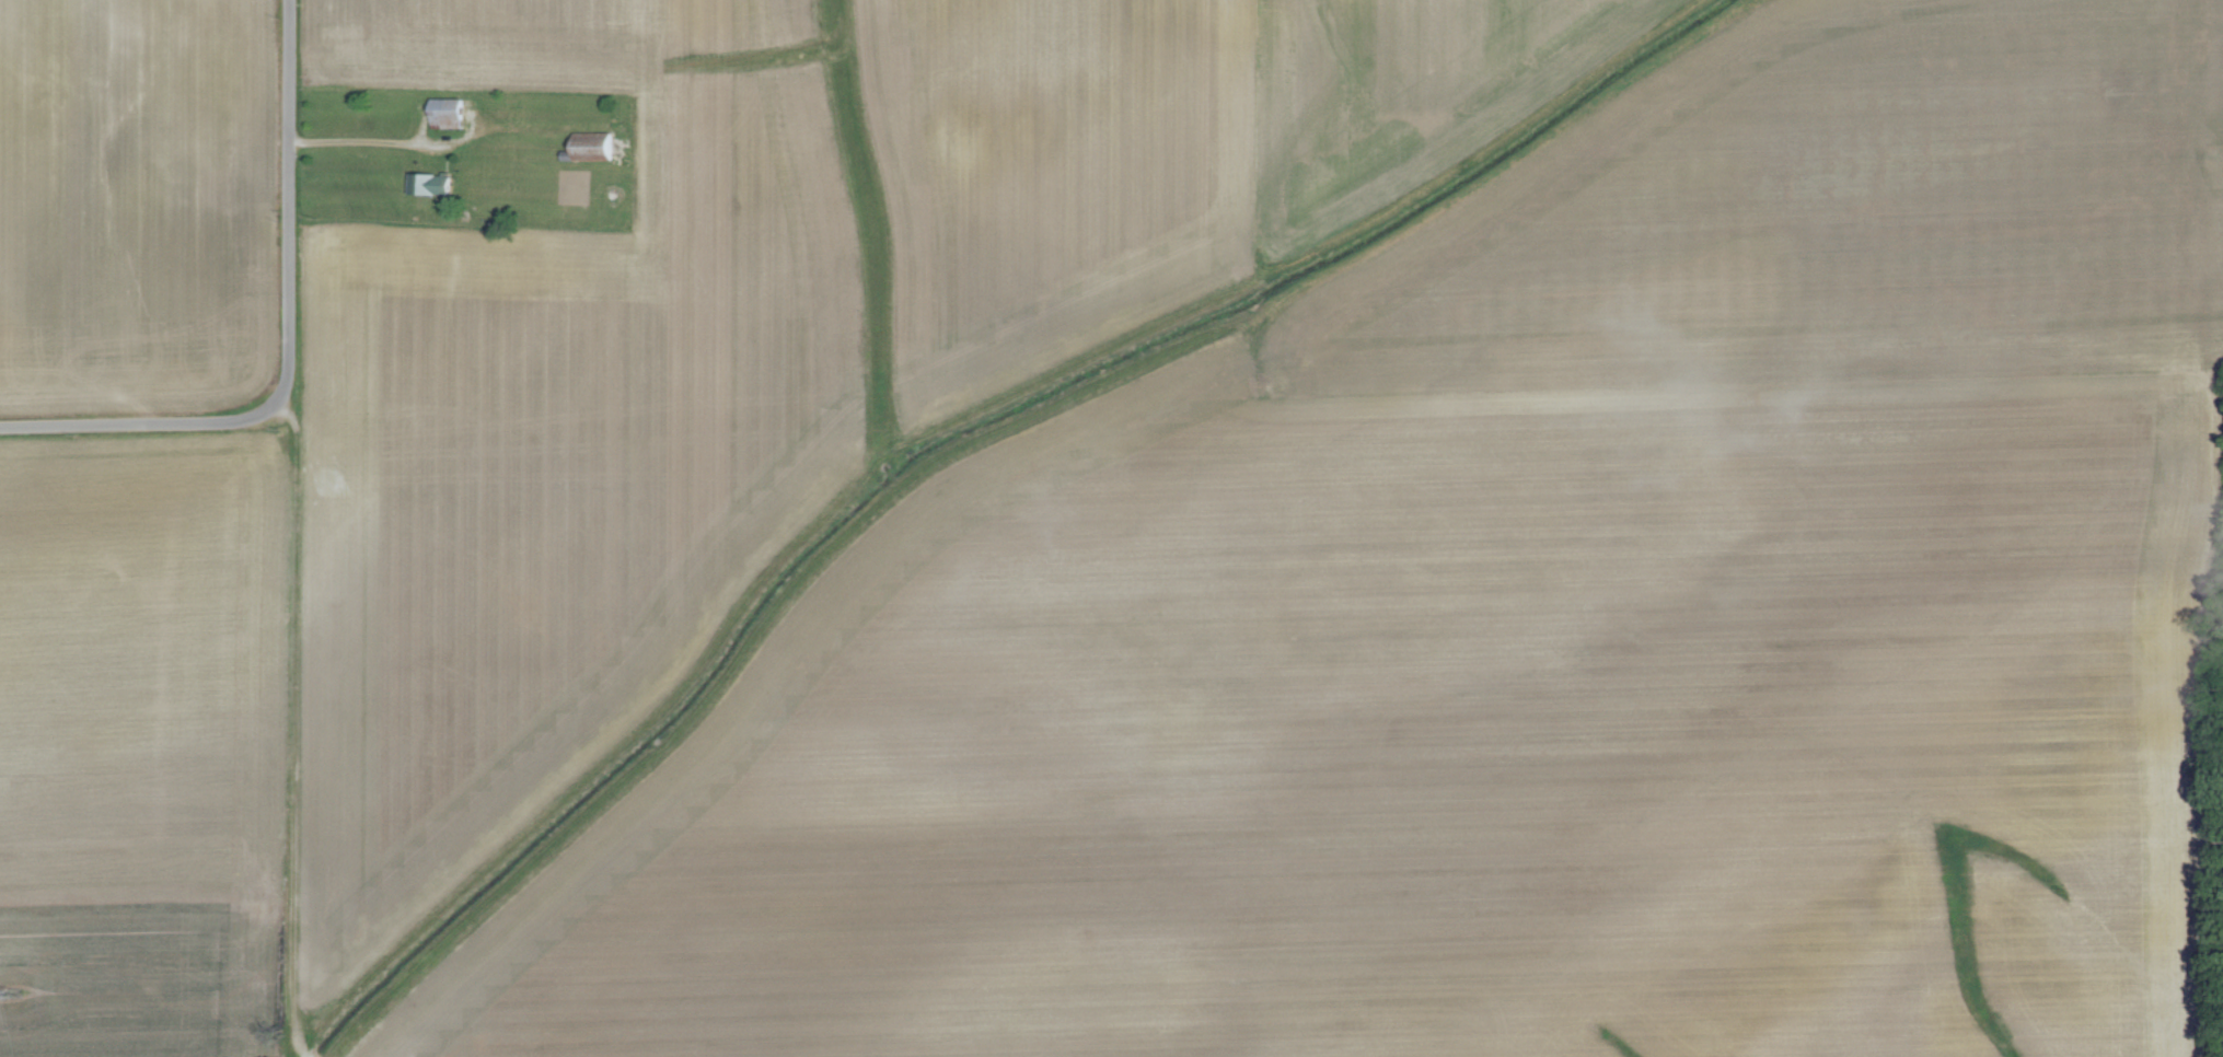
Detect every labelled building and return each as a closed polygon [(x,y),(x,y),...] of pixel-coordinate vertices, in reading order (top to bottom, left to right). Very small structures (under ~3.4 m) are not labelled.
[(410,173),(408,193),(449,195),(450,175),(410,173)]
